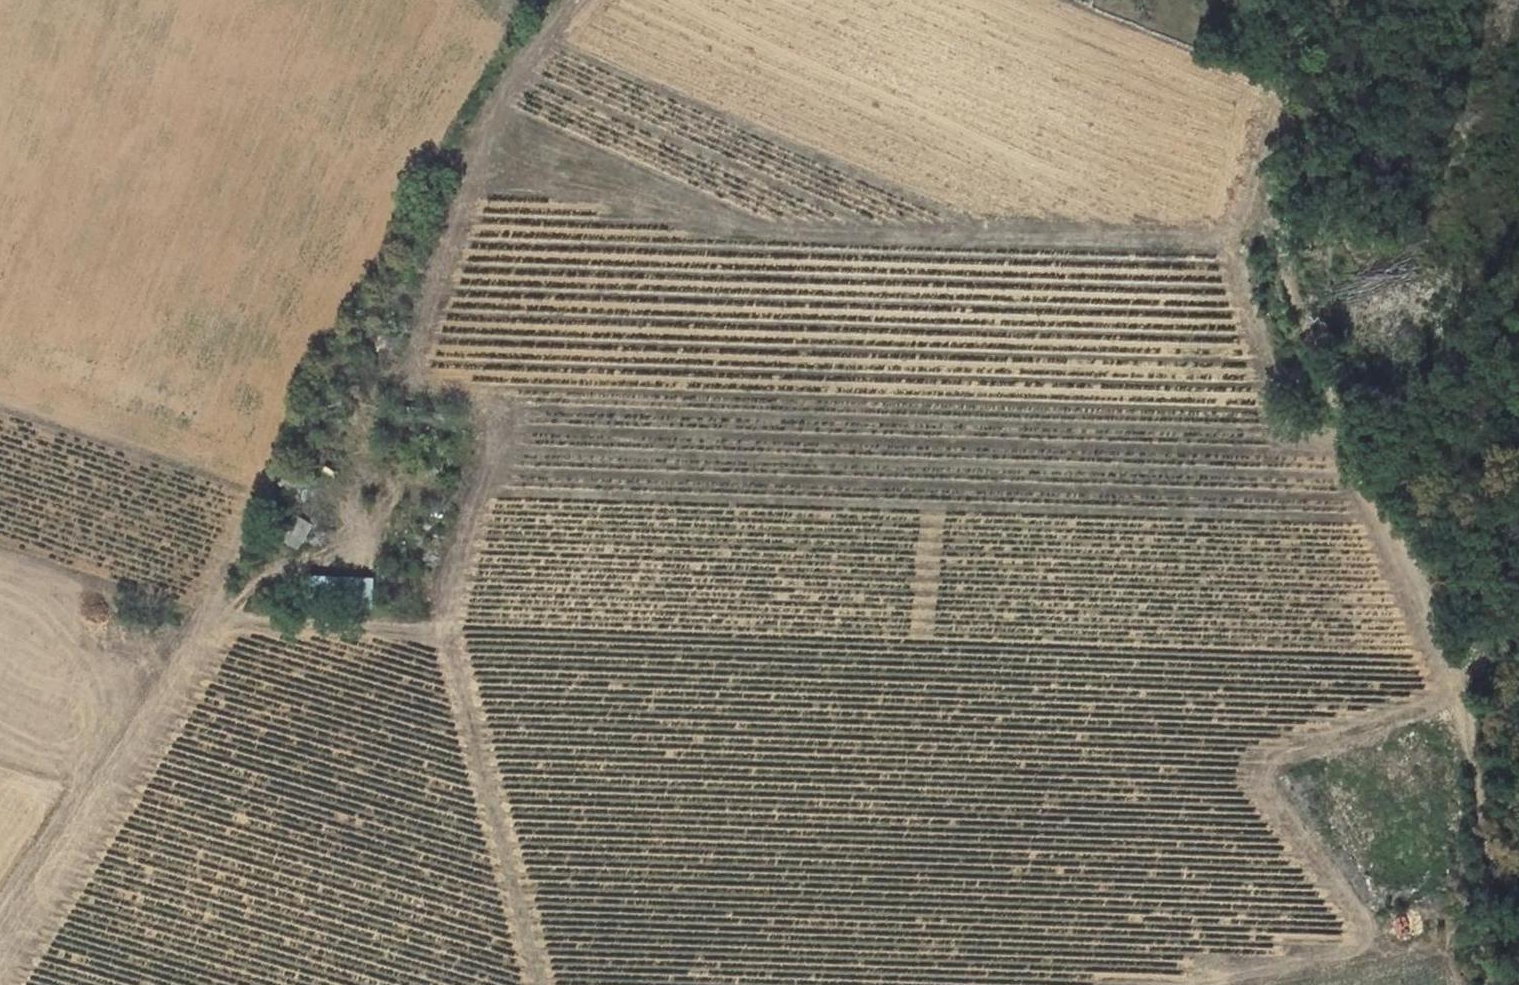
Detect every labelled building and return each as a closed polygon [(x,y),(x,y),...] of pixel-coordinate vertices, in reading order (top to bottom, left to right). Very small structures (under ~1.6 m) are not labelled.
[(376,595),(377,575),(317,574),(317,594),(376,595)]
